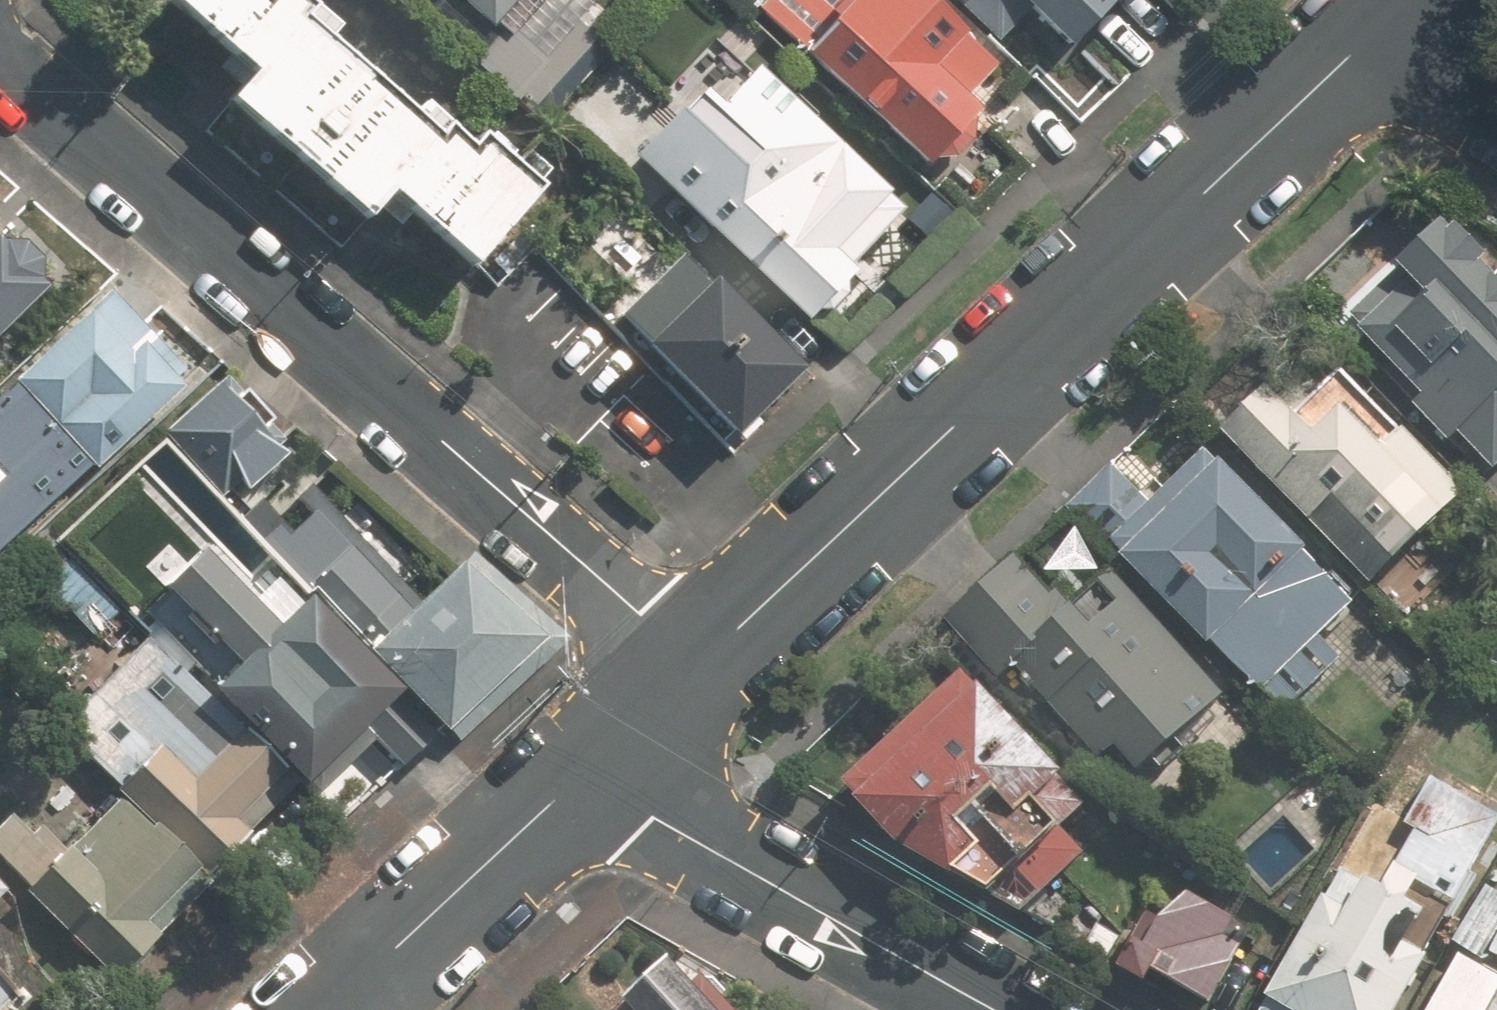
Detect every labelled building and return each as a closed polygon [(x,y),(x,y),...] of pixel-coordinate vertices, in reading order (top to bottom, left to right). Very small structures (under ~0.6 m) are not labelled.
[(224,100),(363,221),(386,195),(467,266),(535,187),(477,136),(466,147),(442,126),(434,135),(300,19),(311,7),(304,0),(170,0),(251,70),(224,100)] [(458,2),(439,23),(526,101),(591,30),(559,0),(455,0),(458,2)] [(915,157),(962,105),(948,91),(981,55),(921,0),(755,0),(749,6),(915,157)] [(1041,77),(1060,95),(1129,22),(1107,0),(956,0),(1039,79),(1041,77)] [(645,170),(798,315),(895,211),(742,68),(645,170)] [(1496,449),(1496,295),(1429,224),(1333,314),(1408,393),(1397,403),(1433,440),(1444,430),(1478,468),(1496,449)] [(62,287),(13,232),(7,237),(0,229),(0,343),(62,287)] [(649,346),(643,352),(729,441),(796,377),(695,273),(682,259),(622,317),(649,346)] [(119,288),(0,396),(0,552),(3,555),(200,376),(119,288)] [(1395,555),(1456,498),(1322,355),(1275,400),(1263,388),(1218,432),(1363,586),(1395,620),(1428,590),(1395,555)] [(281,434),(294,424),(232,370),(164,432),(224,497),(244,478),(254,488),(289,456),(278,444),(286,439),(281,434)] [(1221,463),(1212,454),(1161,503),(1121,463),(1079,505),(1128,555),(1130,553),(1218,642),(1220,639),(1288,708),(1344,655),(1323,634),(1354,602),(1307,553),(1313,548),(1226,459),(1221,463)] [(536,637),(456,567),(416,613),(318,506),(290,532),(280,521),(262,539),(293,572),(309,590),(315,584),(447,721),(536,637)] [(380,741),(402,763),(447,721),(315,584),(309,590),(293,572),(260,602),(197,535),(153,574),(165,586),(147,602),(226,689),(223,693),(305,784),(311,778),(323,791),(380,741)] [(1023,554),(953,619),(1002,672),(1015,661),(1100,751),(1113,739),(1143,771),(1225,693),(1112,572),(1075,607),(1023,554)] [(124,610),(80,568),(56,594),(99,636),(124,610)] [(208,880),(302,785),(150,637),(59,730),(127,798),(208,880)] [(960,676),(838,791),(867,822),(1018,908),(1034,893),(1076,854),(1050,827),(1071,808),(1044,781),(1051,774),(960,676)] [(1269,1009),(1392,1009),(1496,829),(1496,808),(1433,772),(1406,819),(1414,825),(1392,863),(1397,866),(1385,886),(1366,876),(1349,906),(1324,893),(1259,1004),(1269,1009)] [(208,880),(127,798),(72,853),(45,826),(39,834),(18,813),(0,831),(0,850),(37,887),(27,896),(115,983),(213,884),(208,880)] [(1484,885),(1450,945),(1480,962),(1486,949),(1496,956),(1496,893),(1484,885)] [(1248,924),(1188,890),(1161,912),(1148,905),(1114,963),(1145,980),(1152,968),(1205,998),(1248,924)] [(1454,956),(1422,1009),(1496,1009),(1496,981),(1454,956)] [(613,1009),(732,1009),(706,982),(696,991),(668,959),(613,1009)] [(0,989),(0,1009),(20,1009),(0,989)]
